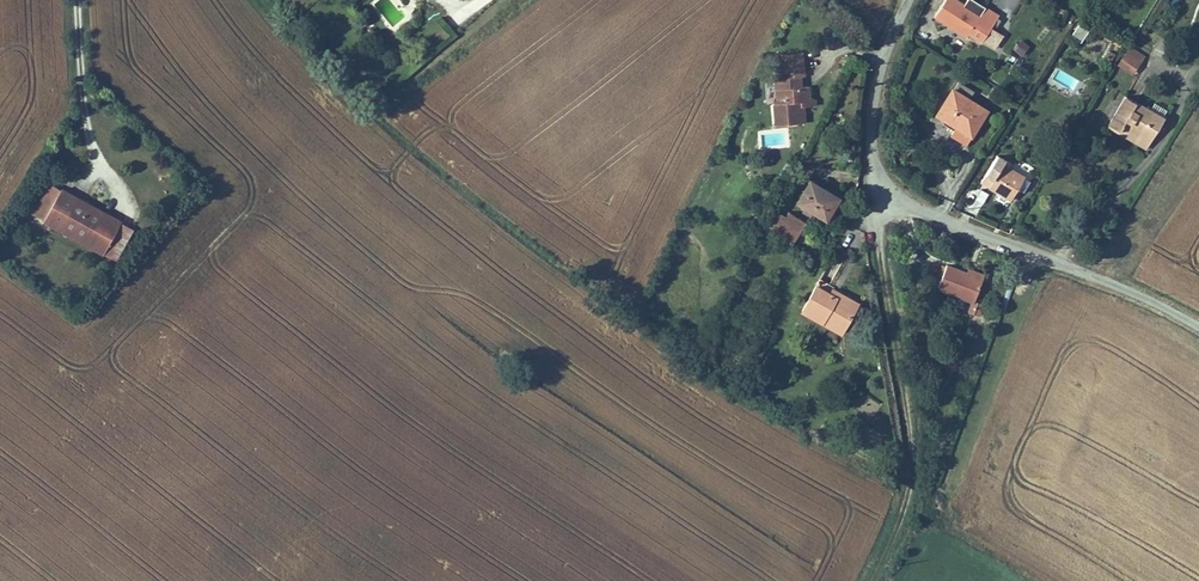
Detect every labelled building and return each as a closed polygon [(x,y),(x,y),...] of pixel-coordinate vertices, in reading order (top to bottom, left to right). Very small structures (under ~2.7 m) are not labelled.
[(968,25),(983,0),(938,0),(934,7),(964,26),(966,24),(968,25)] [(968,25),(980,33),(998,7),(989,0),(983,0),(968,25)] [(1071,34),(1082,40),(1088,28),(1077,22),(1071,34)] [(1021,54),(1029,45),(1020,37),(1012,47),(1021,54)] [(797,50),(796,41),(776,43),(777,53),(797,50)] [(1122,48),(1115,58),(1126,65),(1133,55),(1122,48)] [(797,113),(795,99),(807,98),(804,74),(797,75),(795,65),(799,64),(797,50),(777,53),(779,67),(768,68),(770,93),(767,94),(768,102),(771,116),(797,113)] [(974,84),(957,73),(936,106),(951,115),(974,129),(990,103),(970,91),(974,84)] [(1103,109),(1142,133),(1161,103),(1148,95),(1143,103),(1117,87),(1103,109)] [(1142,133),(1103,109),(1099,116),(1126,133),(1138,141),(1142,133)] [(1031,178),(1001,158),(997,165),(989,159),(979,173),(995,183),(1010,194),(1017,183),(1024,188),(1031,178)] [(116,197),(64,168),(47,198),(100,226),(117,235),(133,207),(116,197)] [(824,182),(810,171),(795,191),(821,210),(835,189),(824,182)] [(987,195),(976,187),(963,208),(974,215),(987,195)] [(763,220),(774,199),(772,199),(757,216),(763,220)] [(774,199),(763,220),(784,235),(801,213),(787,203),(783,207),(774,199)] [(144,213),(133,207),(117,235),(128,241),(144,213)] [(973,262),(956,255),(939,247),(930,268),(965,283),(973,262)] [(968,253),(959,250),(956,255),(973,262),(975,257),(968,253)] [(828,289),(822,286),(808,279),(795,304),(836,325),(851,296),(830,285),(828,289)]
